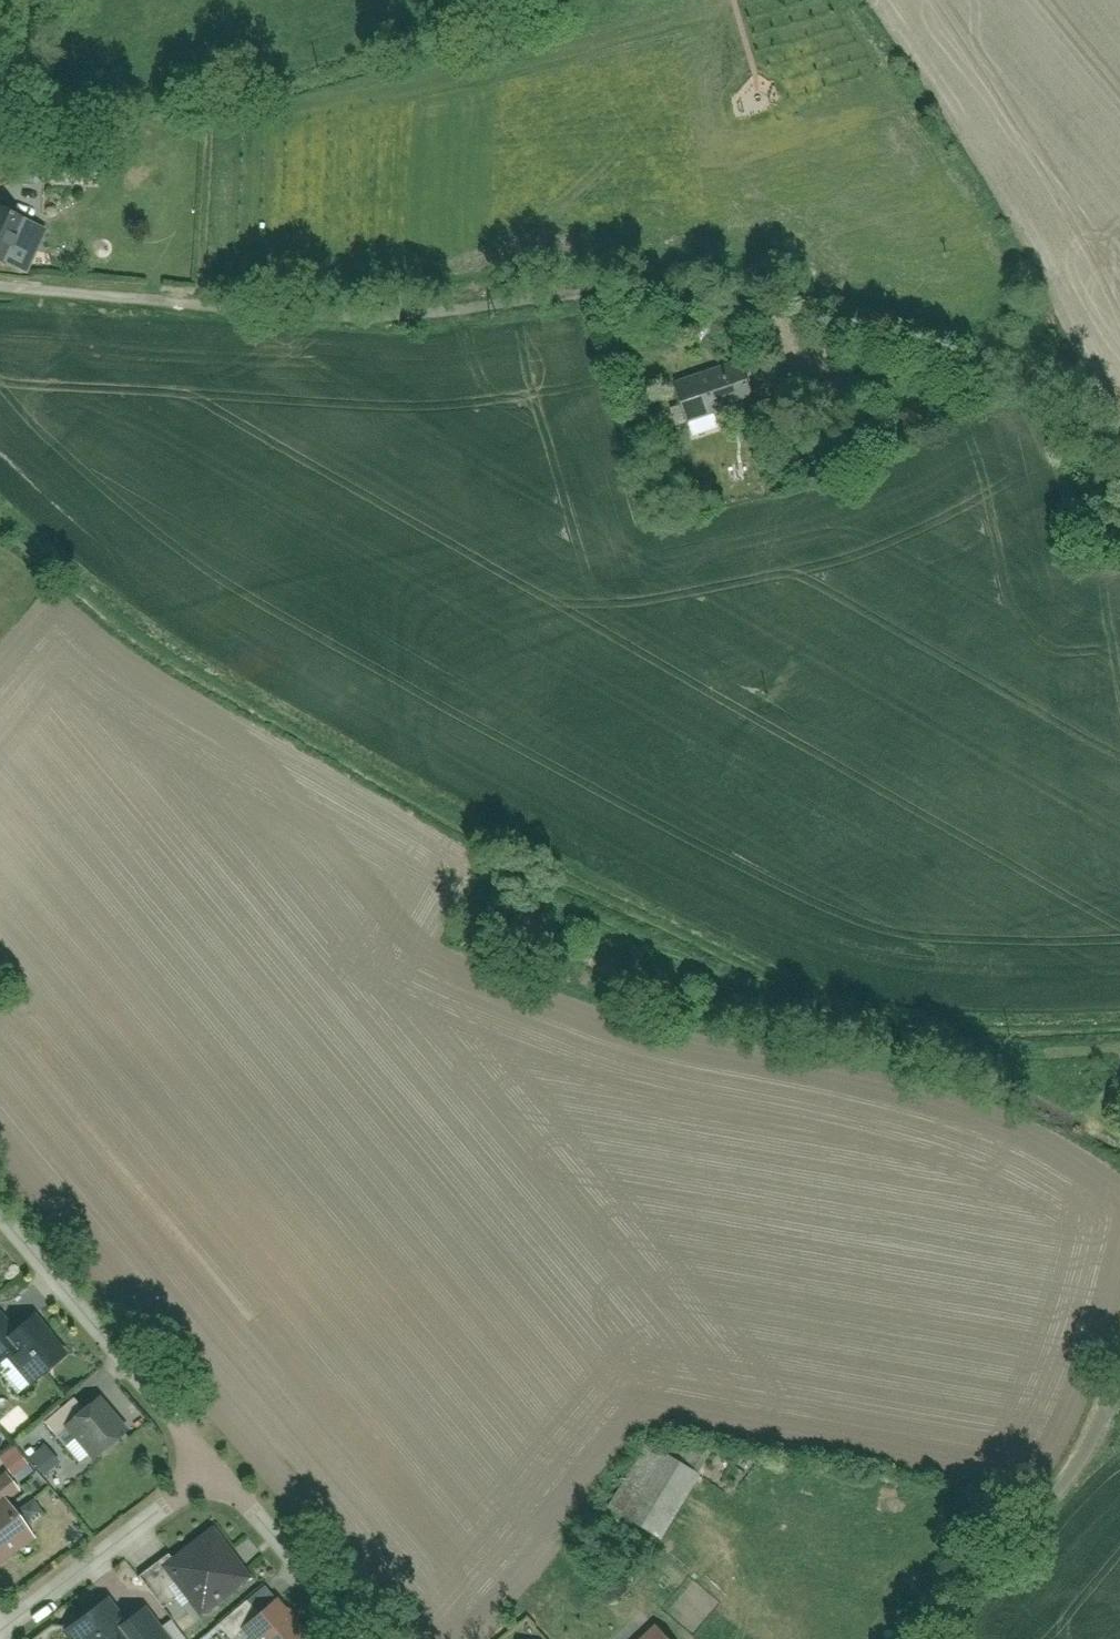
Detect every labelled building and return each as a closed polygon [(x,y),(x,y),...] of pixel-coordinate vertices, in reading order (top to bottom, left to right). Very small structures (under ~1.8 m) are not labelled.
[(0,200),(0,248),(5,235),(17,240),(28,210),(0,200)] [(729,349),(665,370),(679,412),(743,391),(729,349)] [(11,1305),(0,1316),(0,1354),(15,1371),(46,1343),(11,1305)] [(110,1419),(80,1387),(51,1415),(82,1447),(110,1419)] [(42,1427),(24,1442),(50,1473),(69,1457),(42,1427)] [(612,1510),(673,1547),(716,1477),(655,1440),(612,1510)] [(22,1480),(38,1470),(21,1443),(5,1453),(22,1480)] [(16,1529),(0,1508),(0,1542),(16,1529)] [(193,1601),(235,1567),(199,1522),(157,1556),(193,1601)] [(164,1589),(136,1556),(124,1566),(151,1600),(164,1589)] [(264,1590),(233,1617),(253,1638),(276,1638),(293,1624),(264,1590)] [(217,1630),(246,1604),(235,1591),(205,1617),(217,1630)] [(125,1636),(92,1593),(49,1626),(60,1638),(121,1638),(125,1636)] [(656,1615),(630,1638),(678,1638),(656,1615)] [(121,1638),(159,1638),(145,1620),(121,1638)] [(464,1623),(445,1638),(478,1638),(464,1623)]
